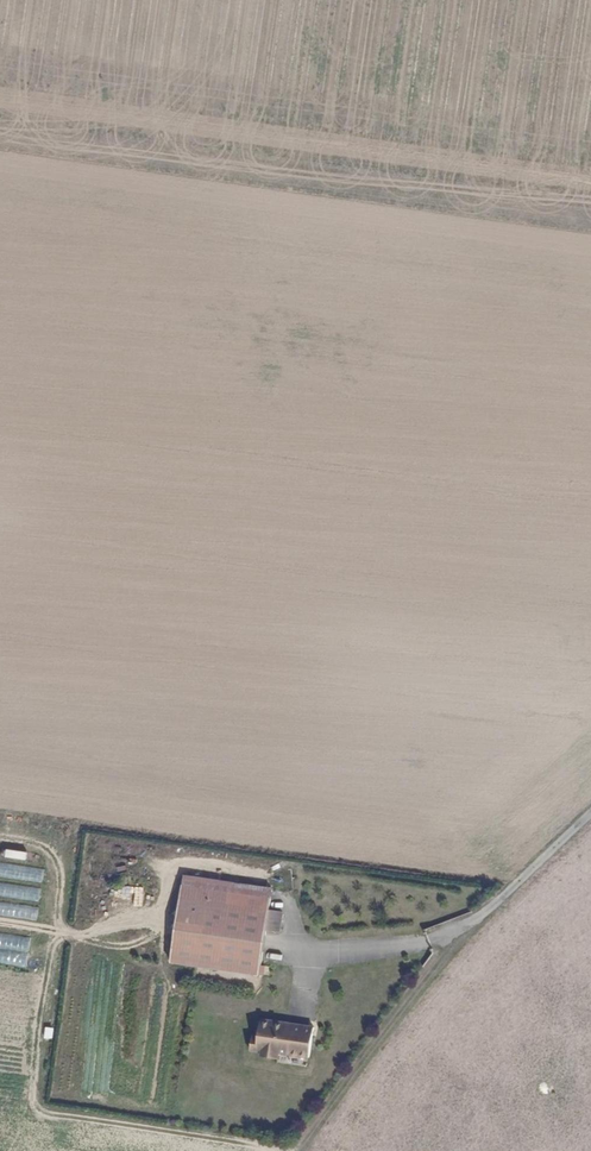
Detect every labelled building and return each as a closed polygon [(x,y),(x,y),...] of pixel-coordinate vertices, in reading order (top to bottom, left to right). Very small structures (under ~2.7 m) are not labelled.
[(4,856),(25,859),(26,850),(4,848),(4,856)] [(42,883),(44,868),(0,862),(0,877),(42,883)] [(268,911),(271,890),(182,877),(179,897),(268,911)] [(37,918),(38,904),(39,904),(41,885),(0,881),(0,914),(37,918)] [(142,904),(144,888),(125,884),(123,900),(142,904)] [(257,975),(268,911),(179,897),(169,962),(195,966),(257,975)] [(31,937),(0,932),(0,963),(27,966),(31,937)] [(308,1058),(313,1028),(292,1024),(291,1028),(285,1026),(285,1023),(260,1018),(257,1036),(251,1035),(249,1049),(261,1051),(260,1056),(276,1058),(277,1053),(308,1058)] [(44,1027),(44,1038),(52,1038),(52,1027),(44,1027)]
